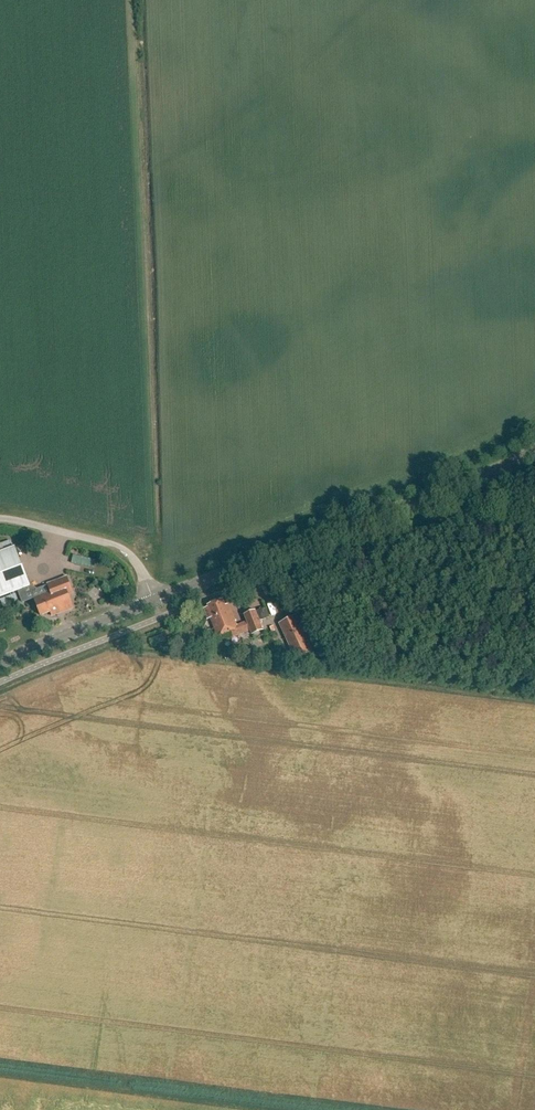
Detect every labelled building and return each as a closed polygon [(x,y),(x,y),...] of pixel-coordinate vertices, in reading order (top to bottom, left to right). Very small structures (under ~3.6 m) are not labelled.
[(29,585),(15,547),(0,552),(0,596),(29,585)] [(73,554),(71,563),(94,568),(96,560),(73,554)] [(48,584),(50,590),(43,593),(45,597),(36,601),(41,615),(51,612),(52,616),(73,608),(68,594),(73,592),(67,576),(48,584)] [(218,636),(239,628),(229,603),(225,605),(222,599),(207,605),(208,607),(203,609),(207,619),(210,618),(218,636)] [(257,611),(256,611),(245,615),(252,634),(264,630),(261,621),(271,617),(267,607),(257,611)] [(296,617),(281,624),(297,659),(312,652),(296,617)] [(150,639),(152,644),(163,640),(161,636),(150,639)] [(196,654),(191,644),(183,647),(188,658),(196,654)]
